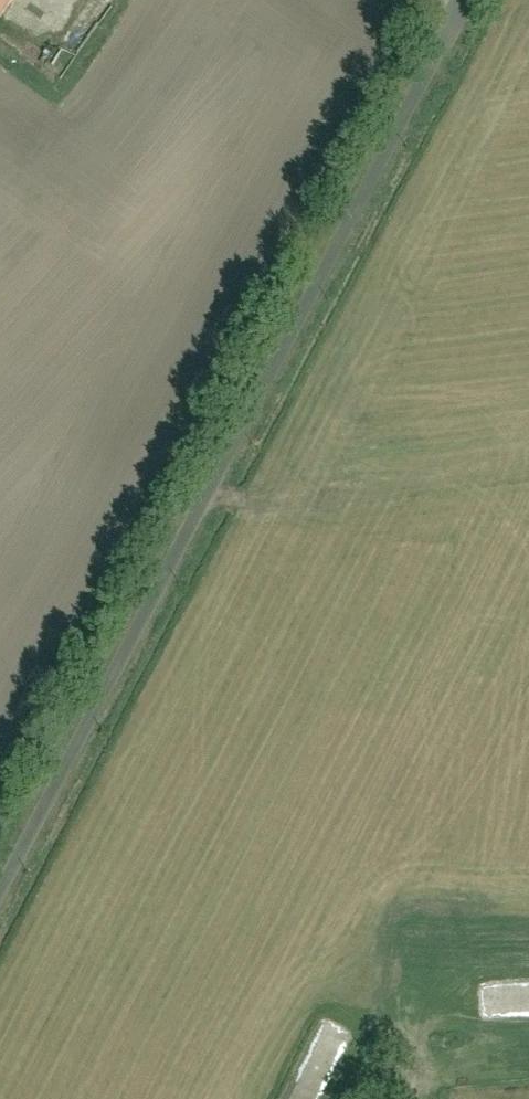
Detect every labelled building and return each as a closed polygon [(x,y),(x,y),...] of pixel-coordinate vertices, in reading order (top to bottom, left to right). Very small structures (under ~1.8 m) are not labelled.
[(8,17),(20,0),(0,0),(0,12),(8,17)]
